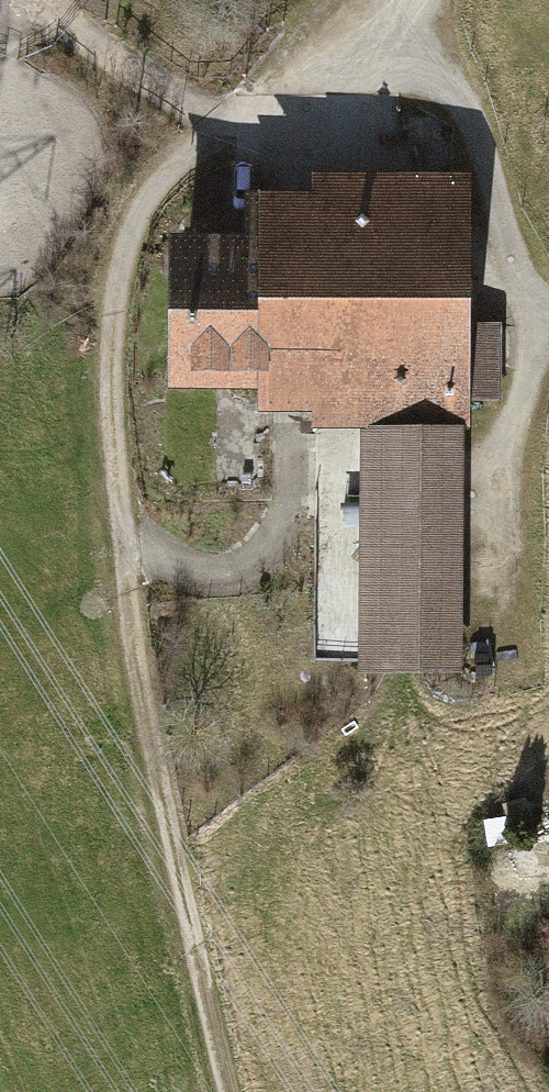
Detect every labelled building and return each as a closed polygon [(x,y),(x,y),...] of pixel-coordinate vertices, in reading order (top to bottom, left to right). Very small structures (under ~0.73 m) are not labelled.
[(324,436),(367,437),(471,438),(473,181),(326,179),(326,202),(278,201),(277,242),(276,397),(275,417),(324,417),(324,436)] [(186,396),(276,397),(277,242),(187,241),(186,396)] [(468,683),(471,438),(367,437),(365,682),(468,683)]
